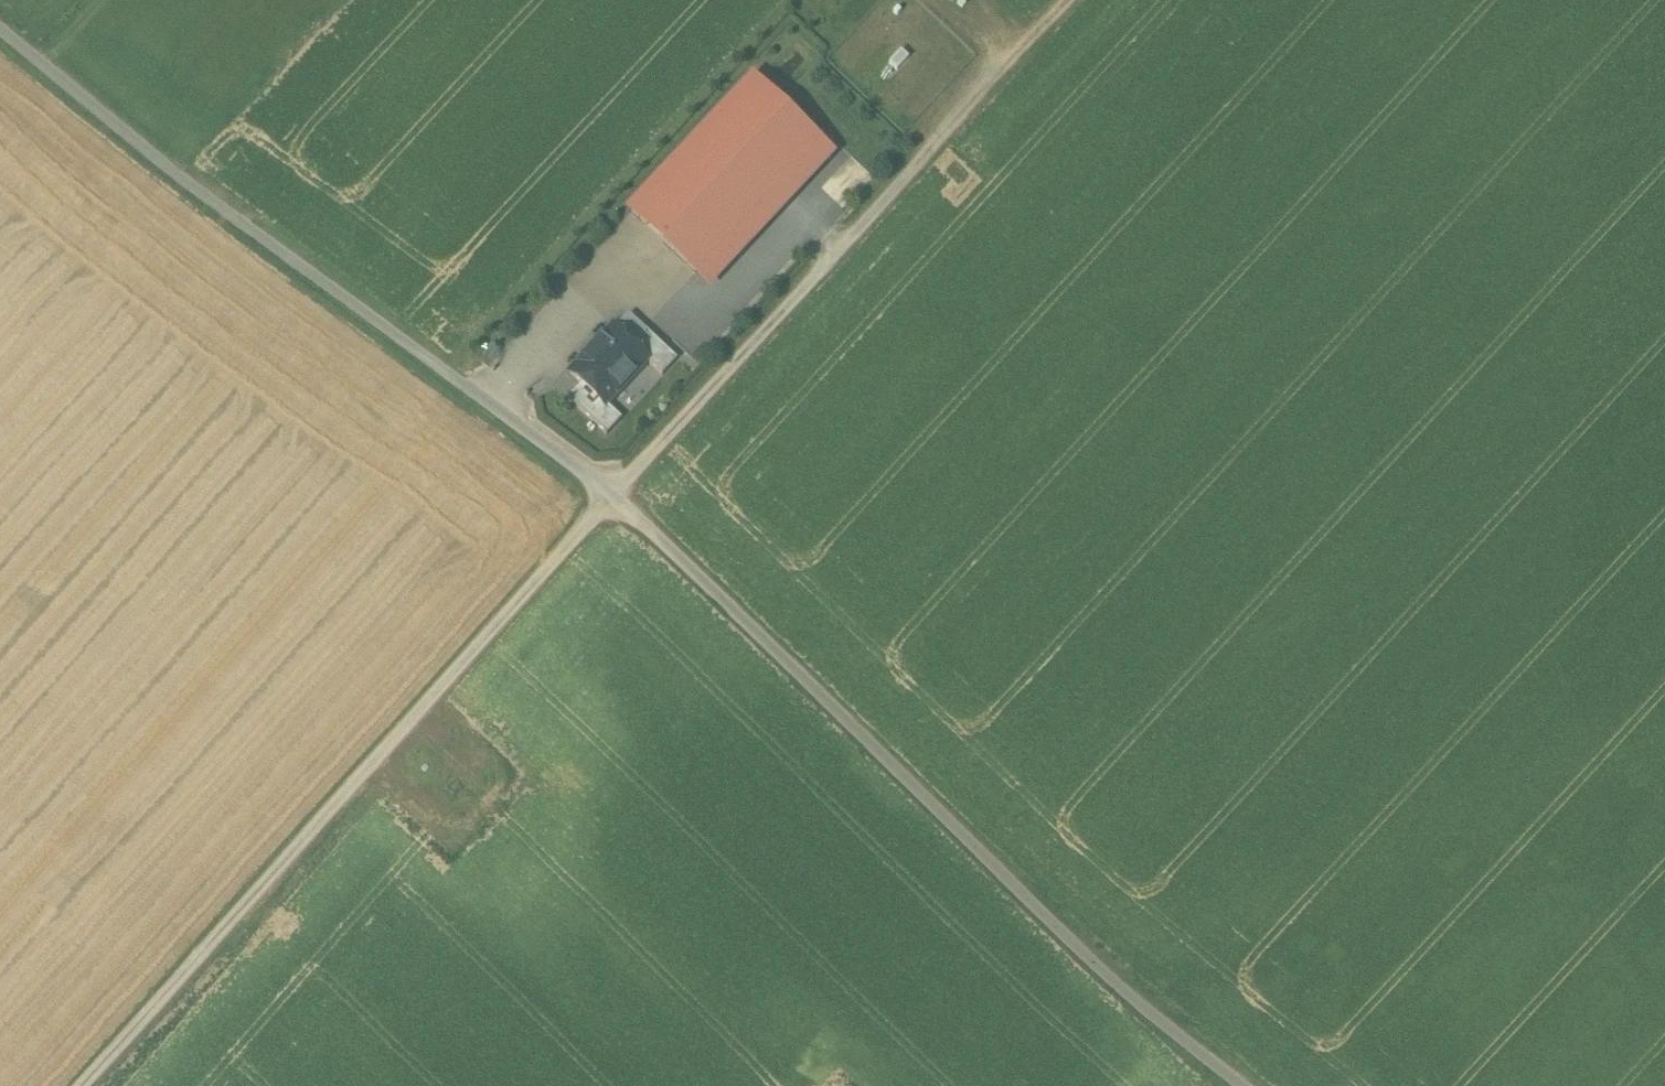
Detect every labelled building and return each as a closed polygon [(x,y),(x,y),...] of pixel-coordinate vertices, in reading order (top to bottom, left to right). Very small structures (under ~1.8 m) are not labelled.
[(818,143),(754,83),(633,212),(697,272),(786,178),(818,143)] [(631,344),(614,327),(592,351),(570,373),(582,385),(606,407),(607,406),(625,386),(631,379),(634,376),(640,370),(643,367),(648,362),(649,360),(634,346),(631,344)] [(678,360),(647,332),(634,346),(649,360),(648,362),(663,376),(678,360)] [(607,406),(606,407),(582,385),(569,399),(607,435),(622,420),(607,406)] [(492,758),(486,753),(480,760),(486,766),(492,758)] [(504,768),(500,765),(495,771),(499,774),(504,768)]
